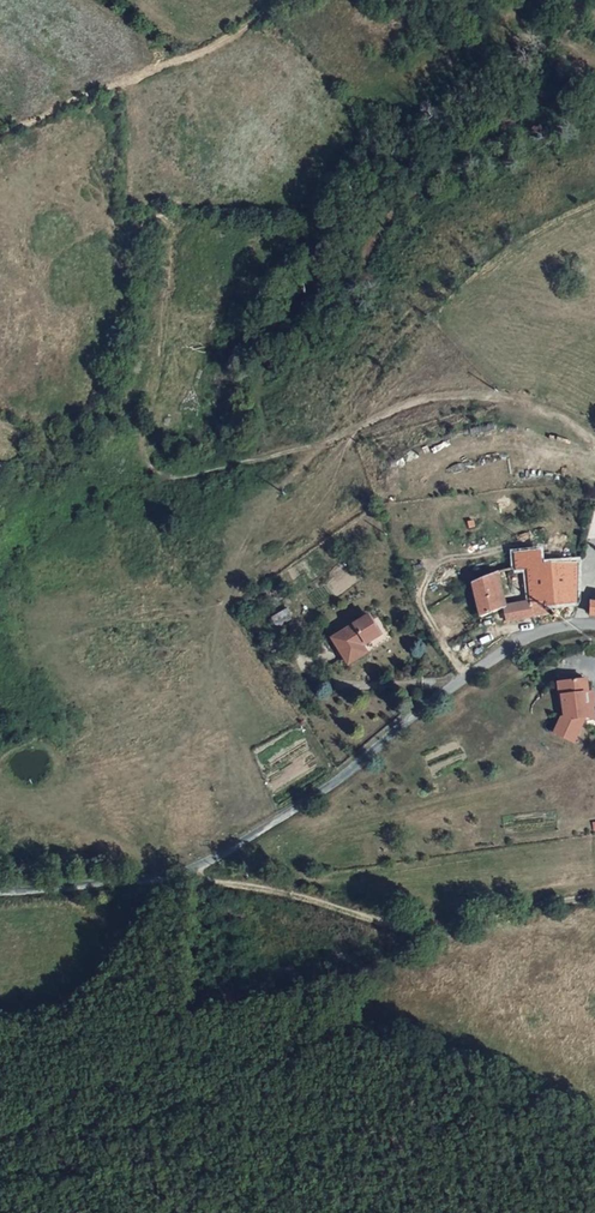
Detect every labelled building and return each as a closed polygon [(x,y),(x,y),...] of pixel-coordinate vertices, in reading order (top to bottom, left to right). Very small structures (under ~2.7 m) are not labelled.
[(507,605),(510,618),(526,616),(546,613),(543,602),(573,598),(572,564),(539,564),(537,551),(513,553),(516,567),(522,565),(526,587),(528,601),(507,605)] [(494,611),(507,605),(500,572),(476,584),(483,618),(494,611)] [(374,614),(333,634),(348,660),(365,651),(362,645),(384,634),(374,614)] [(560,717),(554,731),(572,740),(580,722),(582,724),(592,723),(590,704),(592,704),(591,690),(586,691),(584,678),(560,681),(564,715),(560,717)]
